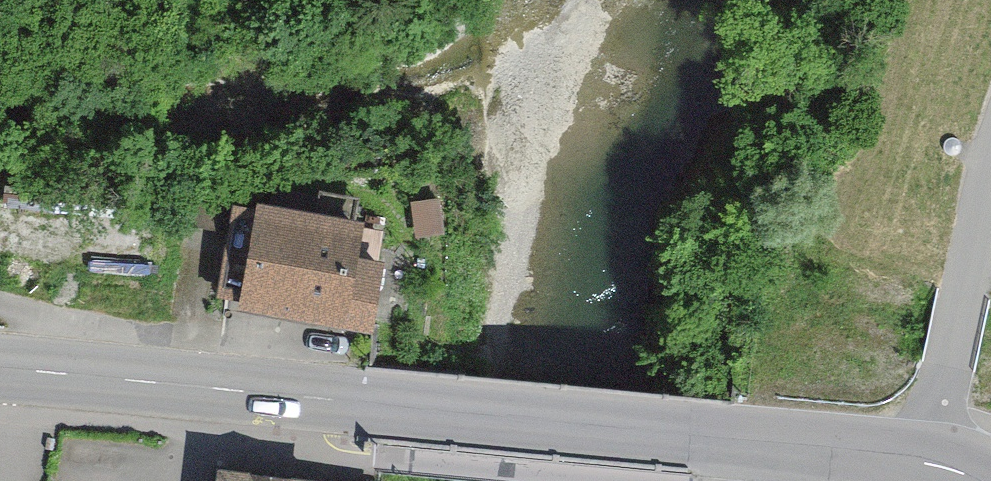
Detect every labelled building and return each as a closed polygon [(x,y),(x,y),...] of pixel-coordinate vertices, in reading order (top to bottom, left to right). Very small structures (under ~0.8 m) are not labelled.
[(223,296),(246,299),(261,203),(177,190),(172,222),(233,231),(223,296)] [(439,196),(410,201),(416,236),(445,231),(439,196)] [(359,217),(261,203),(246,299),(246,303),(291,310),(373,324),(384,260),(384,230),(359,217)] [(223,467),(221,480),(362,480),(223,467)]
